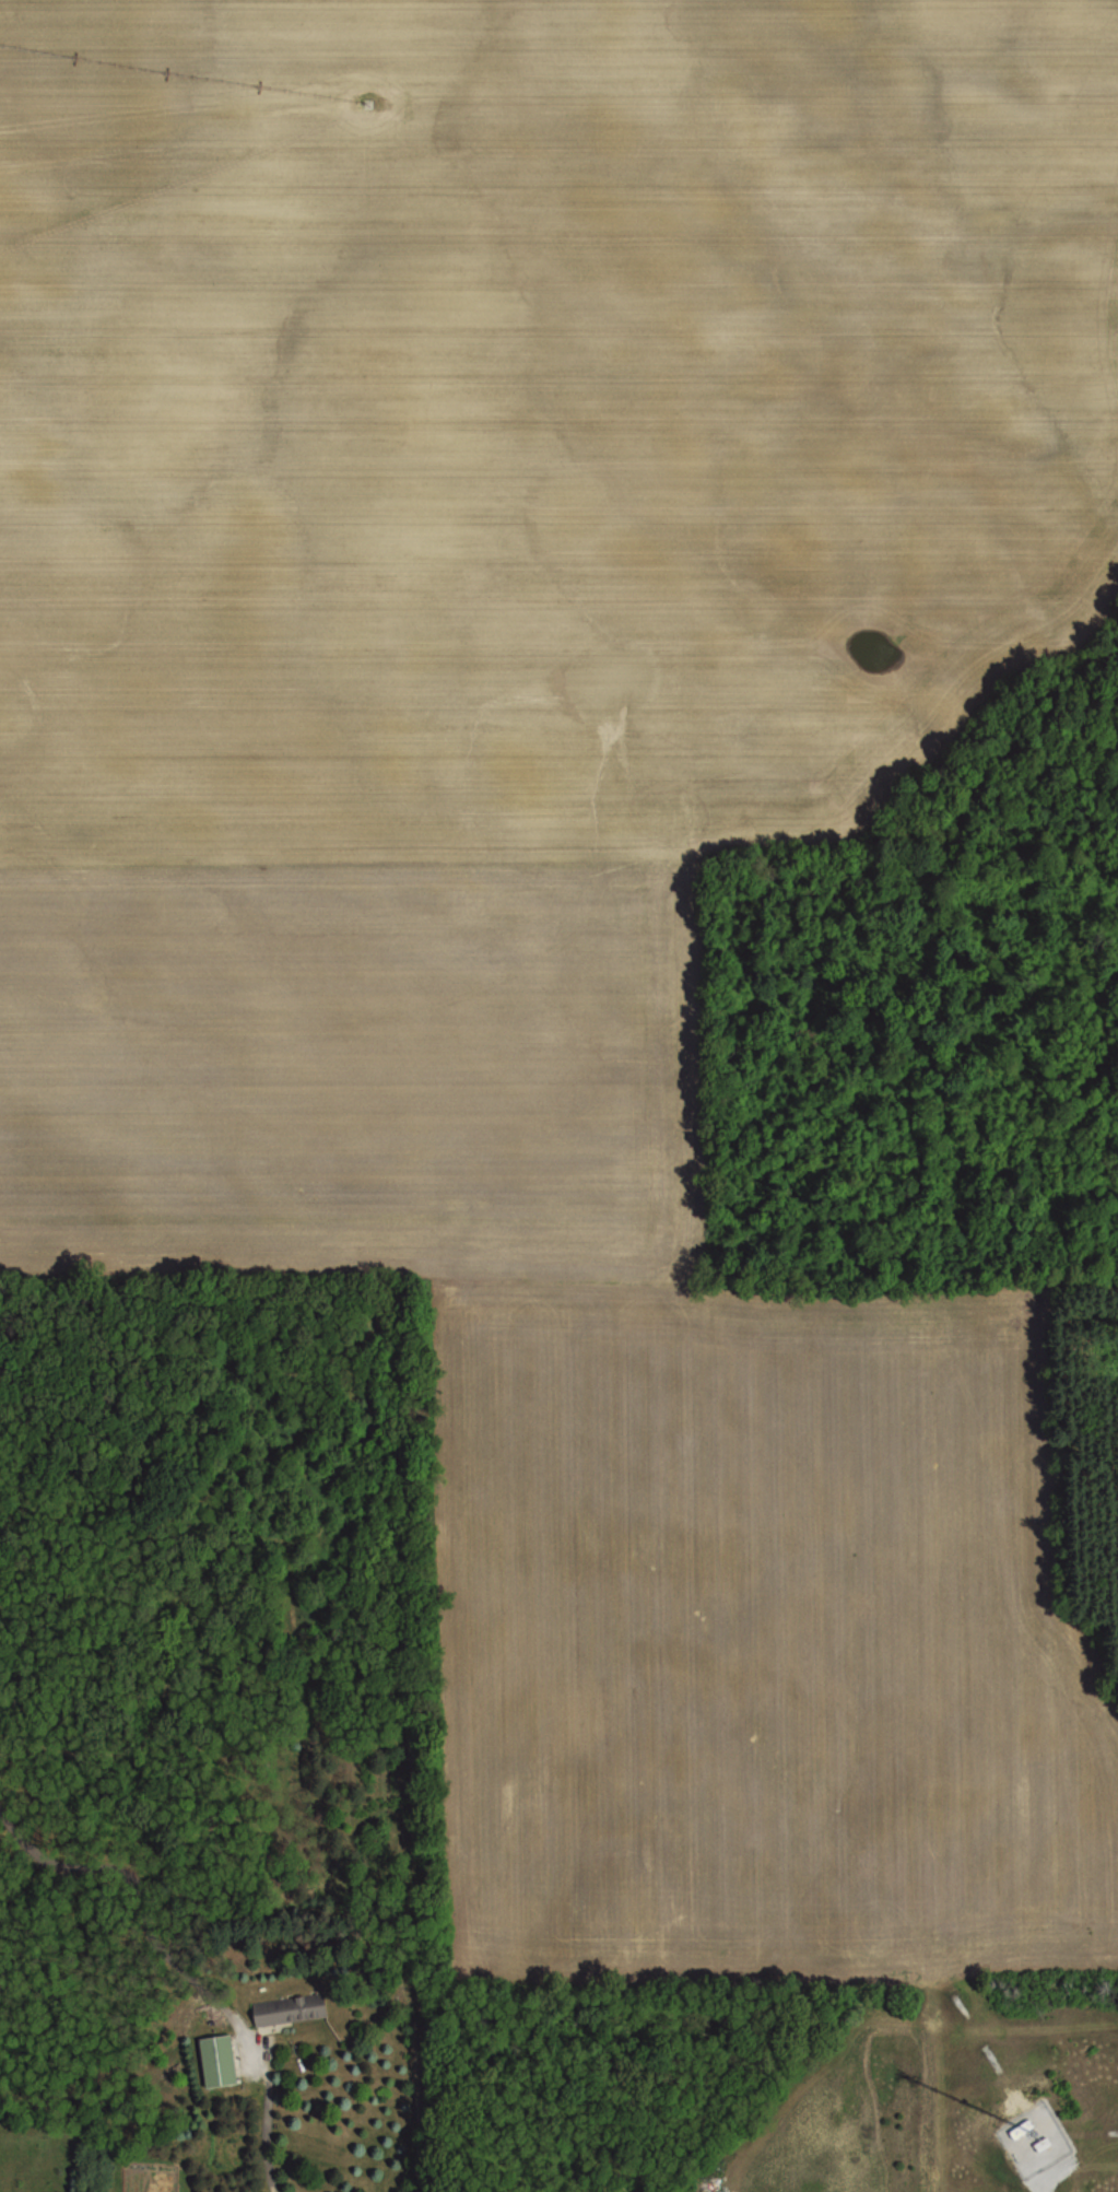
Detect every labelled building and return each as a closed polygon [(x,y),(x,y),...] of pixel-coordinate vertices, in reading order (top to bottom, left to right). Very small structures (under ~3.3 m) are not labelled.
[(327,2017),(324,1992),(249,2001),(251,2026),(327,2017)] [(195,2037),(200,2086),(233,2082),(227,2034),(195,2037)] [(1012,2140),(1032,2127),(1025,2117),(1005,2131),(1012,2140)]
